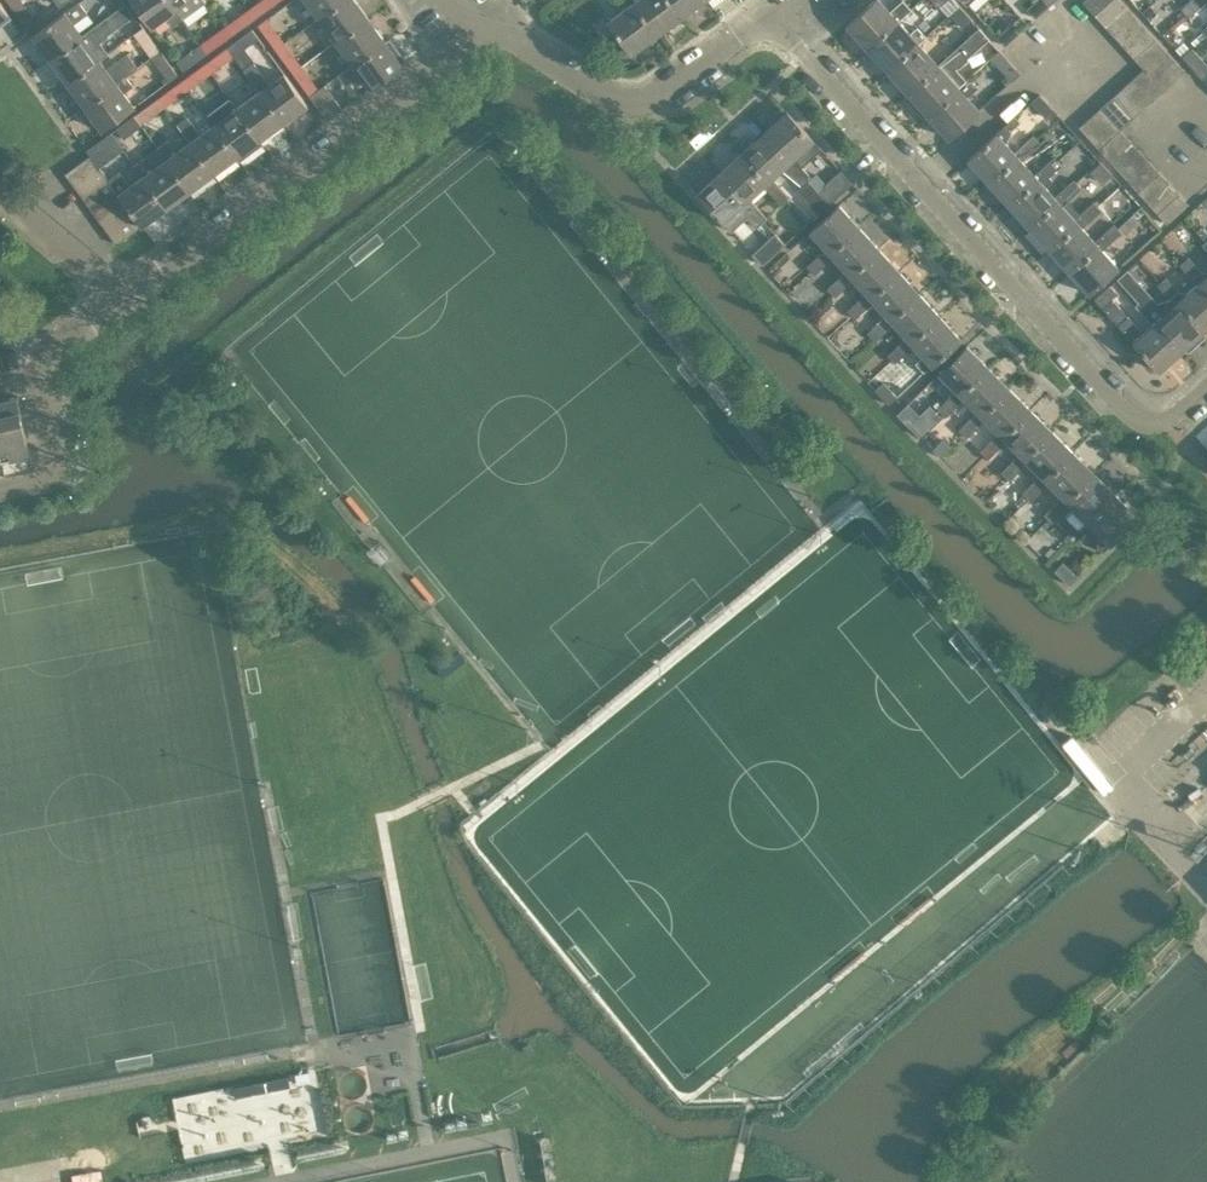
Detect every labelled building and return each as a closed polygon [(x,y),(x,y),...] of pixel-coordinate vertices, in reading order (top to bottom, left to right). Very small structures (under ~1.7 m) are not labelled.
[(11,0),(14,3),(29,24),(37,17),(25,0),(11,0)] [(33,30),(51,54),(82,31),(81,28),(73,18),(87,8),(82,0),(74,0),(65,7),(33,30)] [(51,54),(68,78),(100,55),(99,53),(107,47),(99,35),(107,29),(106,27),(133,8),(127,0),(125,0),(117,6),(115,3),(81,28),(82,31),(51,54)] [(150,22),(166,11),(170,17),(172,19),(181,12),(171,0),(134,0),(150,22)] [(181,12),(198,0),(171,0),(181,12)] [(247,5),(254,14),(273,0),(254,0),(247,5)] [(320,12),(336,0),(311,0),(320,12)] [(320,12),(337,35),(368,12),(359,0),(336,0),(320,12)] [(608,16),(632,48),(657,30),(634,0),(630,0),(608,16)] [(657,30),(681,13),(672,0),(634,0),(657,30)] [(681,13),(698,0),(672,0),(681,13)] [(846,18),(848,20),(867,41),(898,14),(910,3),(908,0),(893,0),(889,3),(886,0),(866,0),(846,18)] [(949,9),(962,22),(971,14),(959,0),(958,0),(949,9)] [(1027,4),(1035,12),(1049,0),(1031,0),(1027,4)] [(1095,8),(1106,19),(1127,0),(1104,0),(1095,8)] [(1106,19),(1115,30),(1137,10),(1128,0),(1127,0),(1106,19)] [(1141,7),(1149,15),(1157,7),(1150,0),(1149,0),(1141,7)] [(1181,2),(1189,11),(1201,0),(1184,0),(1181,2)] [(247,5),(223,22),(230,31),(254,14),(247,5)] [(1137,10),(1115,30),(1124,40),(1147,21),(1137,10)] [(368,12),(337,35),(354,58),(385,36),(368,12)] [(267,14),(258,20),(276,44),(285,38),(267,14)] [(898,14),(867,41),(887,64),(918,36),(926,29),(917,19),(909,26),(898,14)] [(1011,18),(997,32),(1005,40),(1019,27),(1011,18)] [(142,21),(133,28),(151,53),(161,46),(142,21)] [(1147,21),(1124,40),(1134,52),(1156,32),(1147,21)] [(223,22),(200,39),(207,48),(230,31),(223,22)] [(938,58),(907,86),(916,96),(914,98),(913,101),(922,110),(925,110),(927,108),(927,109),(965,74),(954,62),(956,60),(959,60),(966,54),(966,51),(987,32),(978,22),(938,58)] [(252,24),(228,41),(235,51),(244,63),(245,62),(253,57),(255,55),(246,43),(259,33),(252,24)] [(1156,32),(1134,52),(1144,62),(1155,52),(1166,42),(1156,32)] [(354,58),(338,70),(346,81),(362,69),(372,83),(402,60),(401,58),(404,57),(404,54),(396,43),(393,43),(391,44),(385,36),(354,58)] [(918,36),(887,64),(907,86),(938,58),(918,36)] [(285,38),(276,44),(293,67),(301,61),(285,38)] [(200,39),(177,56),(183,65),(207,48),(200,39)] [(228,41),(205,58),(212,68),(235,51),(228,41)] [(1181,50),(1190,60),(1201,72),(1206,67),(1206,59),(1191,41),(1181,50)] [(1166,42),(1155,52),(1175,74),(1186,64),(1166,42)] [(999,45),(991,53),(999,62),(1011,76),(1020,67),(1008,55),(999,45)] [(161,46),(151,53),(168,77),(178,70),(161,46)] [(100,55),(68,78),(85,101),(126,71),(125,69),(136,61),(126,47),(105,62),(100,55)] [(1155,52),(1144,62),(1164,84),(1175,74),(1155,52)] [(253,57),(245,62),(260,86),(283,118),(307,100),(284,69),(269,80),(253,57)] [(205,58),(181,76),(188,85),(212,68),(205,58)] [(301,61),(293,67),(310,91),(318,84),(301,61)] [(1144,62),(1134,71),(1153,93),(1164,84),(1144,62)] [(126,71),(85,101),(102,125),(134,102),(122,85),(132,79),(126,71)] [(965,74),(927,109),(948,132),(979,103),(966,89),(977,80),(968,71),(965,74)] [(1134,71),(1123,80),(1143,102),(1153,93),(1134,71)] [(181,76),(158,93),(165,102),(188,85),(181,76)] [(318,84),(310,91),(328,115),(342,104),(325,80),(318,85),(318,84)] [(1123,80),(1111,91),(1131,113),(1143,102),(1123,80)] [(260,86),(237,103),(260,135),(283,118),(260,86)] [(1039,89),(1031,97),(1045,111),(1053,104),(1039,89)] [(1111,91),(1101,101),(1120,123),(1131,113),(1111,91)] [(158,93),(134,110),(141,120),(165,102),(158,93)] [(231,94),(207,111),(214,120),(237,152),(245,146),(247,148),(250,148),(261,140),(261,137),(260,135),(237,103),(231,94)] [(1101,101),(1090,111),(1110,132),(1120,123),(1101,101)] [(787,104),(764,125),(790,154),(793,151),(801,160),(814,147),(820,142),(821,141),(787,104)] [(134,110),(115,124),(122,133),(141,120),(134,110)] [(187,111),(176,119),(190,137),(213,169),(237,152),(214,120),(201,129),(187,111)] [(1005,119),(967,152),(968,154),(988,175),(1017,149),(1014,146),(1006,137),(1012,127),(1011,126),(1020,117),(1014,111),(1005,120),(1005,119)] [(1090,111),(1080,120),(1099,142),(1110,132),(1090,111)] [(1110,132),(1099,142),(1109,153),(1130,134),(1120,123),(1110,132)] [(764,125),(742,146),(768,174),(772,171),(782,162),(803,178),(796,185),(818,209),(830,198),(818,185),(808,173),(811,171),(801,160),(793,151),(790,154),(764,125)] [(110,127),(88,144),(91,149),(99,160),(122,143),(110,127)] [(1017,149),(988,175),(1008,198),(1037,171),(1034,168),(1021,153),(1039,137),(1032,129),(1014,146),(1017,149)] [(168,134),(157,142),(166,155),(166,154),(190,186),(213,169),(190,137),(177,147),(168,134)] [(1130,134),(1109,153),(1118,163),(1140,145),(1130,134)] [(1140,145),(1118,163),(1128,175),(1150,156),(1140,145)] [(742,146),(720,166),(746,194),(749,192),(763,179),(781,199),(790,191),(772,171),(768,174),(742,146)] [(85,154),(65,169),(73,180),(99,161),(99,160),(91,149),(85,154)] [(1053,151),(1041,161),(1049,169),(1060,159),(1056,155),(1053,151)] [(144,152),(133,159),(143,172),(143,171),(166,203),(190,186),(166,154),(166,155),(153,164),(144,152)] [(1100,156),(1090,165),(1102,179),(1112,169),(1100,156)] [(1150,156),(1128,175),(1138,186),(1159,167),(1150,156)] [(99,161),(73,180),(82,191),(108,172),(99,161)] [(1037,171),(1008,198),(1028,220),(1056,194),(1053,191),(1054,190),(1045,181),(1053,174),(1049,169),(1041,161),(1034,168),(1037,171)] [(119,165),(108,173),(111,178),(116,185),(125,196),(133,209),(142,221),(166,203),(143,171),(143,172),(129,181),(119,165)] [(841,165),(818,185),(830,198),(853,178),(841,165)] [(720,166),(697,187),(723,215),(740,198),(759,219),(767,211),(749,192),(746,194),(720,166)] [(1159,167),(1138,186),(1148,197),(1169,178),(1159,167)] [(108,172),(82,191),(90,203),(116,185),(111,178),(108,173),(108,172)] [(1056,194),(1028,220),(1048,242),(1077,216),(1074,212),(1079,208),(1067,194),(1080,181),(1073,173),(1054,190),(1053,191),(1056,194)] [(1169,178),(1148,197),(1157,207),(1178,188),(1169,178)] [(116,185),(90,203),(99,215),(125,196),(116,185)] [(1178,188),(1157,207),(1166,218),(1187,198),(1178,188)] [(125,196),(99,215),(108,228),(133,209),(125,196)] [(1077,216),(1048,242),(1068,264),(1097,238),(1094,234),(1081,220),(1100,203),(1093,196),(1079,208),(1074,212),(1077,216)] [(826,242),(818,249),(825,257),(833,249),(831,247),(860,221),(839,198),(810,224),(826,242)] [(1097,238),(1068,264),(1089,287),(1118,261),(1101,243),(1121,226),(1124,227),(1138,215),(1139,215),(1131,207),(1116,221),(1113,217),(1094,234),(1097,238)] [(133,209),(108,228),(117,239),(142,221),(133,209)] [(846,263),(838,271),(845,279),(854,271),(851,269),(880,243),(860,221),(831,247),(833,249),(846,263)] [(1196,225),(1205,235),(1206,233),(1206,228),(1201,221),(1196,225)] [(776,229),(753,249),(762,259),(785,238),(776,229)] [(867,286),(859,294),(866,302),(875,294),(872,291),(900,265),(880,243),(851,269),(854,271),(867,286)] [(818,249),(807,259),(814,267),(825,257),(818,249)] [(1179,257),(1197,277),(1200,274),(1206,281),(1206,267),(1201,267),(1187,251),(1179,257)] [(1128,264),(1118,274),(1138,294),(1133,298),(1151,318),(1155,314),(1182,343),(1191,335),(1193,337),(1195,337),(1204,330),(1204,327),(1202,325),(1204,323),(1178,294),(1175,298),(1170,292),(1157,297),(1128,264)] [(887,307),(879,315),(886,323),(895,315),(892,313),(920,287),(900,265),(872,291),(875,294),(887,307)] [(838,271),(827,281),(834,289),(845,279),(838,271)] [(1157,278),(1170,292),(1175,298),(1178,294),(1204,323),(1206,320),(1206,281),(1200,274),(1197,277),(1185,288),(1179,287),(1165,271),(1157,278)] [(1109,280),(1094,294),(1102,302),(1159,364),(1182,343),(1155,314),(1151,318),(1142,326),(1112,293),(1117,289),(1110,281),(1109,280)] [(908,329),(899,337),(907,346),(915,338),(912,335),(941,309),(920,287),(892,313),(895,315),(908,329)] [(859,294),(848,304),(855,312),(866,302),(859,294)] [(941,309),(912,335),(915,338),(924,347),(915,356),(919,360),(924,366),(962,331),(941,309)] [(879,315),(868,325),(875,334),(886,323),(879,315)] [(899,337),(888,348),(896,356),(907,346),(899,337)] [(954,386),(938,402),(945,409),(964,390),(961,388),(989,360),(968,338),(939,366),(954,380),(954,386)] [(0,349),(0,365),(19,361),(16,345),(6,348),(0,349)] [(979,405),(971,413),(977,420),(985,412),(982,409),(1011,381),(989,360),(961,388),(964,390),(979,405)] [(884,376),(875,384),(889,399),(898,392),(897,391),(884,376)] [(998,426),(991,434),(999,442),(1007,434),(1003,431),(1032,402),(1011,381),(982,409),(985,412),(998,426)] [(1,454),(29,448),(17,391),(0,395),(0,454),(1,454)] [(1020,448),(1012,456),(1020,464),(1028,456),(1025,452),(1053,423),(1032,402),(1003,431),(1007,434),(1020,448)] [(919,408),(908,419),(919,430),(929,419),(919,408)] [(971,413),(960,424),(967,431),(977,420),(971,413)] [(1036,474),(1023,487),(1031,495),(1049,477),(1050,476),(1046,473),(1074,445),(1053,423),(1025,452),(1028,456),(1037,464),(1036,474)] [(944,433),(933,444),(941,452),(952,441),(944,433)] [(991,434),(980,444),(988,452),(999,442),(991,434)] [(1058,495),(1045,508),(1052,516),(1056,512),(1071,497),(1067,494),(1095,466),(1074,445),(1046,473),(1050,476),(1049,477),(1059,486),(1058,495)] [(1012,456),(1002,466),(1009,474),(1020,464),(1012,456)] [(1071,497),(1056,512),(1069,525),(1066,529),(1074,537),(1092,519),(1088,515),(1116,487),(1095,466),(1067,494),(1071,497)] [(1116,487),(1088,515),(1092,519),(1100,527),(1095,539),(1102,546),(1138,509),(1116,487)] [(1062,557),(1055,565),(1069,579),(1077,571),(1062,557)]
